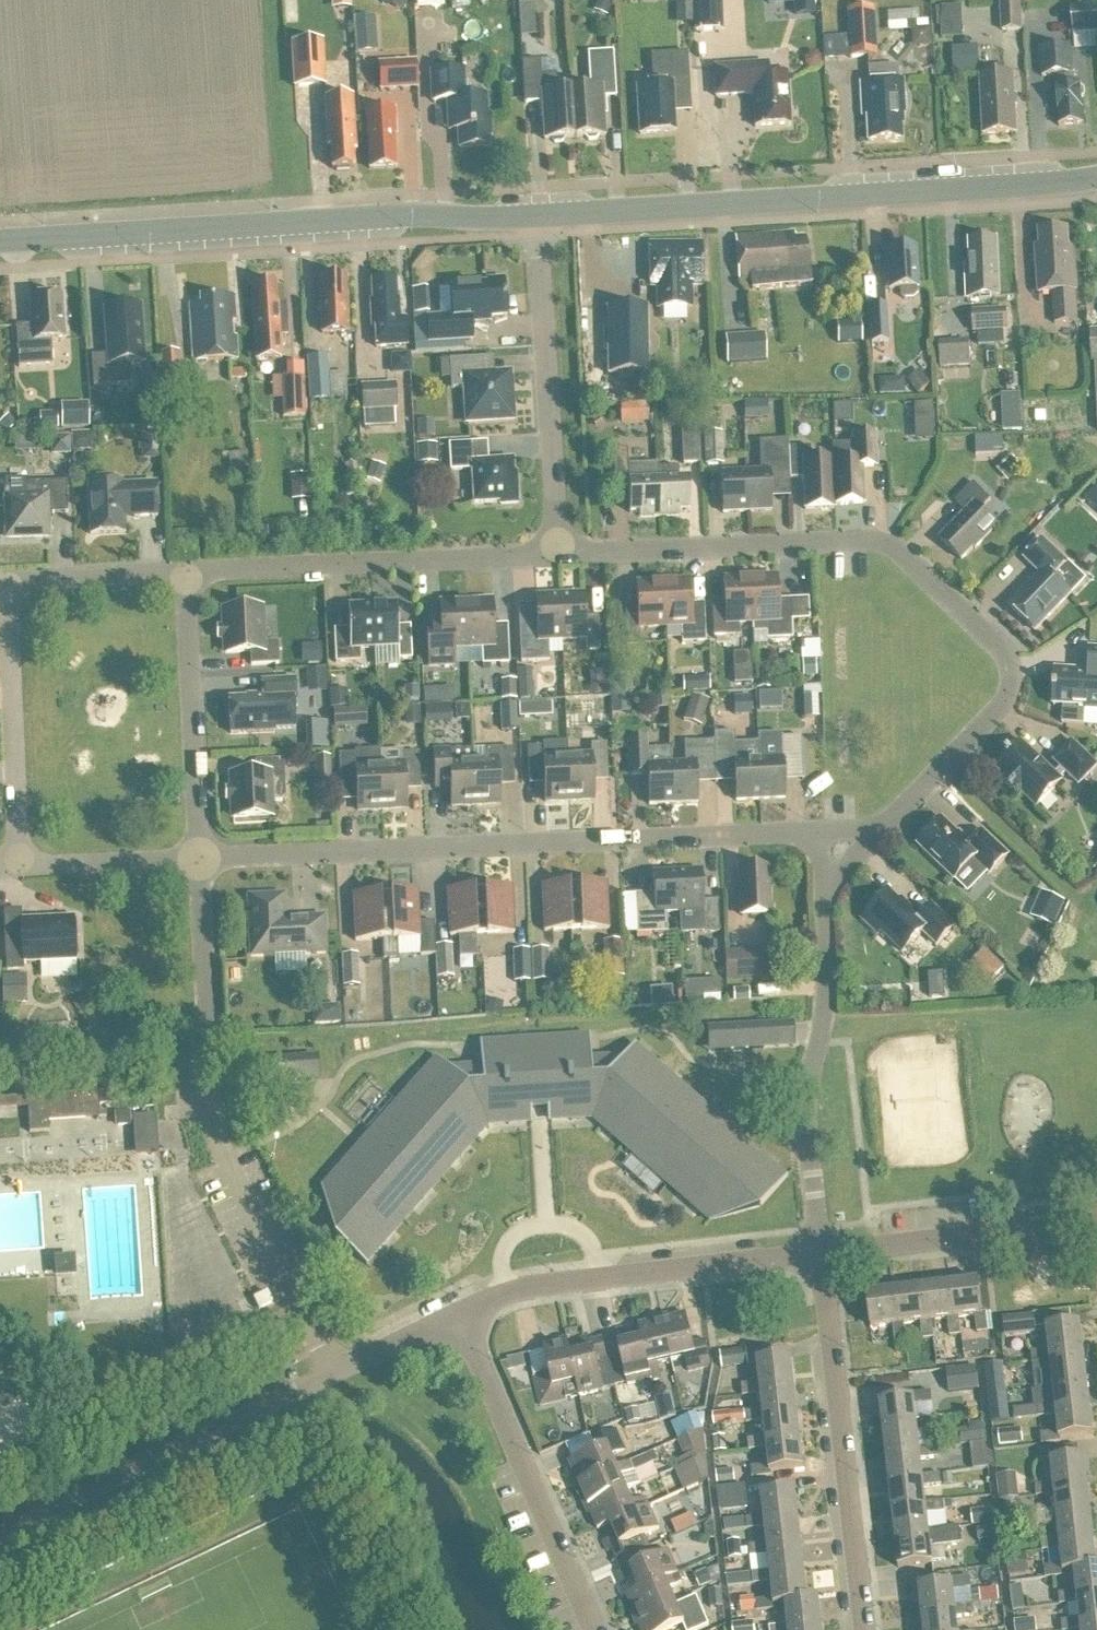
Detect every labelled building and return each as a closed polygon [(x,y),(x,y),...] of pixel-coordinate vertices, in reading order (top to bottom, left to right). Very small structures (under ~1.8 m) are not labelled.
[(382,5),(403,13),(408,0),(384,0),(382,5)] [(419,11),(446,9),(445,0),(418,0),(419,11)] [(613,1),(611,0),(598,0),(593,13),(606,18),(613,1)] [(679,9),(692,8),(692,0),(678,0),(679,9)] [(694,34),(721,33),(720,0),(693,0),(694,34)] [(809,4),(803,0),(790,0),(781,13),(797,23),(809,4)] [(1002,33),(1023,33),(1021,0),(1001,0),(1002,33)] [(1096,34),(1096,7),(1071,9),(1073,36),(1096,34)] [(962,9),(942,10),(942,20),(962,19),(962,9)] [(847,12),(850,59),(877,58),(874,10),(847,12)] [(375,19),(355,21),(356,32),(376,30),(375,19)] [(524,42),(535,41),(533,21),(523,22),(524,42)] [(912,33),(913,50),(932,49),(931,30),(929,30),(929,23),(888,26),(888,35),(912,33)] [(291,46),(294,89),(325,87),(322,44),(291,46)] [(1075,86),(1072,48),(1042,50),(1043,80),(1055,79),(1058,127),(1081,125),(1079,98),(1081,95),(1081,89),(1078,86),(1075,86)] [(964,72),(981,69),(978,52),(962,55),(964,72)] [(614,99),(611,53),(585,54),(588,90),(570,91),(574,139),(582,139),(586,142),(593,142),(597,138),(603,138),(600,100),(614,99)] [(690,100),(687,54),(669,55),(651,57),(652,72),(653,87),(637,88),(640,136),(674,133),(673,113),(672,101),(690,100)] [(574,139),(570,91),(555,92),(554,75),(539,76),(538,62),(520,63),(522,105),(540,104),(542,141),(548,141),(552,144),(559,144),(563,140),(574,139)] [(416,63),(378,66),(380,93),(418,91),(416,63)] [(754,128),(788,126),(785,76),(767,77),(766,65),(712,69),(714,98),(751,96),(754,128)] [(458,132),(459,150),(492,148),(490,118),(485,118),(484,99),(465,100),(463,73),(431,75),(432,104),(447,103),(449,133),(458,132)] [(984,137),(1015,134),(1010,76),(980,78),(984,137)] [(897,115),(902,115),(900,82),(858,84),(859,116),(864,117),(866,142),(899,140),(897,115)] [(355,151),(351,97),(324,100),(325,123),(327,148),(330,148),(332,173),(354,171),(353,151),(355,151)] [(394,112),(366,113),(370,172),(396,170),(394,136),(396,136),(394,112)] [(1056,325),(1078,324),(1076,292),(1077,292),(1074,250),(1070,250),(1069,230),(1040,231),(1041,247),(1037,247),(1040,294),(1054,293),(1056,325)] [(793,231),(736,236),(738,281),(751,281),(752,290),(789,286),(811,284),(806,237),(794,238),(793,231)] [(968,300),(1000,299),(998,241),(970,242),(971,267),(966,267),(968,300)] [(689,306),(689,286),(701,286),(701,253),(694,253),(694,244),(651,245),(651,287),(657,287),(657,307),(689,306)] [(885,250),(888,291),(899,290),(899,297),(904,300),(913,300),(916,295),(916,289),(918,289),(915,248),(885,250)] [(321,335),(348,335),(347,280),(320,280),(321,335)] [(507,318),(504,280),(488,281),(489,284),(451,287),(453,317),(427,318),(429,344),(473,341),(472,324),(478,323),(478,320),(507,318)] [(405,321),(400,321),(399,302),(396,302),(395,282),(373,283),(374,302),(370,303),(371,327),(375,327),(376,350),(406,348),(405,321)] [(254,287),(255,302),(253,303),(256,362),(281,361),(280,338),(287,338),(285,305),(276,306),(275,285),(254,287)] [(66,342),(63,298),(31,300),(33,328),(17,329),(20,370),(54,368),(52,343),(66,342)] [(193,364),(237,361),(234,299),(201,301),(201,308),(190,308),(193,364)] [(412,301),(413,315),(428,314),(427,300),(412,301)] [(91,358),(93,389),(116,387),(116,377),(130,376),(130,366),(144,365),(140,308),(131,309),(128,306),(124,304),(120,305),(116,307),(113,310),(104,311),(107,357),(91,358)] [(888,345),(886,308),(869,309),(871,346),(888,345)] [(607,311),(609,376),(635,376),(636,398),(649,397),(648,375),(646,310),(607,311)] [(1007,311),(972,313),(973,336),(1008,334),(1007,311)] [(837,345),(861,344),(860,324),(836,325),(837,345)] [(725,337),(727,365),(766,363),(765,335),(725,337)] [(942,347),(943,368),(975,366),(974,346),(942,347)] [(161,356),(165,400),(183,399),(179,355),(161,356)] [(392,376),(411,375),(410,355),(391,356),(392,376)] [(331,401),(329,376),(328,357),(307,359),(310,403),(331,401)] [(513,421),(510,375),(483,377),(482,359),(449,361),(451,390),(465,389),(467,423),(513,421)] [(287,379),(281,379),(282,400),(283,418),(305,418),(303,364),(287,365),(287,379)] [(231,382),(245,381),(245,371),(231,371),(231,382)] [(917,397),(931,386),(923,377),(909,388),(917,397)] [(882,394),(906,391),(905,379),(881,381),(882,394)] [(396,387),(361,388),(362,412),(397,410),(396,387)] [(87,405),(60,407),(61,432),(89,430),(87,405)] [(621,426),(647,425),(646,405),(620,406),(621,426)] [(744,421),(768,420),(767,406),(743,407),(744,421)] [(40,432),(57,431),(56,414),(39,415),(40,432)] [(16,425),(7,416),(0,424),(0,430),(6,436),(16,425)] [(142,417),(143,432),(162,431),(161,416),(142,417)] [(418,440),(434,438),(433,422),(416,423),(418,440)] [(904,438),(918,437),(917,428),(904,428),(904,438)] [(72,454),(95,453),(94,434),(71,435),(72,454)] [(685,467),(701,467),(700,434),(683,435),(685,467)] [(724,466),(723,434),(704,435),(706,466),(724,466)] [(853,436),(853,445),(833,446),(835,506),(864,505),(862,469),(876,468),(875,435),(853,436)] [(161,460),(160,436),(141,437),(143,461),(161,460)] [(53,440),(54,455),(68,454),(68,440),(53,440)] [(771,512),(770,481),(790,480),(788,449),(788,441),(759,443),(761,472),(745,473),(747,513),(771,512)] [(518,505),(517,474),(514,474),(513,461),(479,463),(478,445),(449,447),(451,472),(472,471),(474,505),(500,503),(500,506),(518,505)] [(417,465),(436,463),(435,446),(416,447),(417,465)] [(810,448),(788,449),(790,480),(804,479),(805,511),(834,510),(831,460),(811,461),(810,448)] [(661,518),(658,470),(658,465),(629,466),(628,453),(615,453),(616,484),(628,484),(630,514),(640,514),(640,519),(653,518),(653,519),(661,518)] [(248,473),(246,454),(239,455),(241,474),(248,473)] [(998,470),(1010,482),(1021,471),(1010,459),(998,470)] [(347,482),(359,479),(355,463),(343,466),(347,482)] [(380,485),(385,469),(371,464),(366,481),(380,485)] [(688,480),(679,480),(678,469),(658,470),(661,518),(667,518),(680,517),(680,512),(690,512),(688,480)] [(747,513),(745,473),(721,474),(723,515),(747,513)] [(309,478),(295,478),(296,507),(310,506),(309,478)] [(6,481),(6,498),(7,539),(49,538),(48,515),(68,515),(67,483),(33,484),(26,484),(26,481),(6,481)] [(88,484),(88,489),(90,536),(125,534),(124,516),(134,515),(134,519),(157,518),(156,485),(123,486),(123,483),(88,484)] [(976,551),(998,528),(982,511),(992,501),(974,484),(956,503),(967,514),(940,541),(962,562),(974,550),(976,551)] [(1096,508),(1096,488),(1085,501),(1095,511),(1096,508)] [(316,506),(323,506),(322,490),(314,490),(316,506)] [(268,540),(279,540),(279,528),(267,529),(268,540)] [(1036,633),(1072,595),(1055,579),(1068,565),(1043,541),(1025,561),(1041,576),(1010,608),(1036,633)] [(777,578),(750,580),(752,624),(766,623),(767,641),(792,639),(791,601),(778,601),(777,578)] [(752,624),(750,580),(724,581),(725,604),(712,604),(713,638),(727,637),(726,625),(752,624)] [(690,582),(663,584),(665,628),(681,627),(682,644),(705,643),(704,605),(691,605),(690,582)] [(665,628),(663,584),(637,585),(638,608),(625,608),(627,647),(640,647),(639,629),(665,628)] [(585,619),(584,596),(560,597),(562,642),(586,641),(586,653),(599,652),(598,619),(585,619)] [(562,642),(560,597),(535,599),(537,627),(519,628),(521,664),(549,663),(548,643),(562,642)] [(478,604),(466,605),(468,649),(482,649),(483,666),(509,665),(508,632),(494,632),(492,601),(478,601),(478,604)] [(468,649),(466,605),(454,605),(454,602),(439,603),(441,629),(427,630),(429,668),(453,667),(452,650),(468,649)] [(396,605),(372,606),(374,650),(398,649),(399,661),(412,660),(410,627),(397,628),(396,605)] [(374,650),(372,606),(348,607),(349,630),(334,631),(335,664),(361,663),(360,651),(374,650)] [(262,645),(261,611),(224,612),(226,654),(251,653),(251,667),(279,665),(278,644),(262,645)] [(1090,650),(1089,672),(1056,670),(1054,707),(1063,708),(1062,724),(1084,725),(1085,712),(1096,712),(1096,650),(1090,650)] [(735,685),(752,684),(751,669),(734,670),(735,685)] [(307,695),(325,694),(324,671),(306,672),(307,695)] [(757,682),(767,681),(766,671),(757,672),(757,682)] [(616,696),(632,695),(631,679),(616,680),(616,696)] [(709,679),(683,679),(683,693),(709,693),(709,679)] [(295,732),(294,703),(296,703),(295,681),(261,682),(262,699),(229,701),(230,735),(295,732)] [(516,682),(501,682),(501,701),(516,701),(516,682)] [(518,686),(519,701),(533,701),(532,685),(518,686)] [(424,704),(439,704),(438,688),(424,689),(424,704)] [(405,707),(418,707),(418,691),(404,691),(405,707)] [(330,693),(331,710),(348,709),(347,692),(330,693)] [(715,711),(729,710),(728,696),(714,697),(715,711)] [(653,711),(668,710),(667,697),(652,697),(653,711)] [(709,702),(691,697),(687,709),(705,715),(709,702)] [(610,716),(629,715),(628,698),(610,699),(610,716)] [(735,698),(735,716),(751,716),(750,698),(735,698)] [(530,705),(518,706),(519,718),(530,718),(530,705)] [(451,706),(425,707),(425,727),(452,726),(451,706)] [(456,722),(470,721),(469,706),(456,707),(456,722)] [(517,706),(501,707),(502,732),(518,731),(517,706)] [(406,728),(420,727),(419,709),(405,710),(406,728)] [(350,711),(333,712),(334,729),(351,728),(350,711)] [(760,802),(758,761),(758,744),(735,745),(734,734),(714,735),(714,743),(716,784),(735,783),(736,803),(760,802)] [(782,760),(758,761),(760,802),(785,800),(784,782),(803,781),(801,738),(781,739),(782,760)] [(673,805),(671,765),(671,750),(648,751),(647,741),(627,742),(628,777),(648,777),(649,807),(673,805)] [(716,784),(714,743),(684,744),(685,764),(671,765),(673,805),(698,804),(697,785),(716,784)] [(1061,780),(1067,774),(1080,787),(1096,769),(1096,767),(1073,743),(1054,762),(1062,770),(1056,776),(1022,743),(1011,755),(1009,754),(1006,757),(1010,760),(998,772),(1005,779),(1002,782),(1021,799),(1023,796),(1037,809),(1063,783),(1061,780)] [(591,756),(567,757),(570,802),(594,801),(593,777),(596,774),(608,773),(607,745),(591,746),(591,756)] [(570,802),(567,757),(554,758),(554,747),(527,749),(529,777),(541,776),(544,779),(545,804),(570,802)] [(487,761),(473,762),(476,807),(500,806),(499,781),(502,778),(514,778),(512,749),(486,750),(487,761)] [(476,807),(473,762),(472,762),(472,751),(449,752),(433,753),(435,781),(447,781),(450,783),(451,808),(476,807)] [(354,757),(340,757),(341,786),(353,785),(357,788),(357,802),(358,812),(382,811),(380,766),(379,752),(355,753),(356,757),(354,757)] [(404,765),(380,766),(382,811),(406,810),(405,786),(408,783),(420,782),(419,754),(403,754),(404,765)] [(331,758),(314,759),(316,790),(333,789),(331,758)] [(233,804),(234,819),(270,817),(270,803),(286,802),(285,782),(284,761),(256,762),(256,776),(232,777),(233,789),(233,804)] [(990,875),(1008,857),(984,834),(972,846),(968,842),(966,843),(943,821),(919,847),(955,881),(975,860),(990,875)] [(742,917),(769,916),(766,868),(740,870),(742,917)] [(701,872),(677,873),(679,914),(703,912),(704,934),(719,933),(718,901),(703,902),(701,872)] [(635,901),(637,935),(667,934),(666,914),(679,914),(677,873),(653,874),(654,900),(635,901)] [(607,884),(580,885),(581,908),(570,908),(571,932),(609,930),(607,884)] [(571,932),(570,908),(581,908),(580,885),(542,887),(544,933),(571,932)] [(511,888),(485,890),(486,912),(475,913),(476,936),(514,935),(511,888)] [(486,912),(485,890),(447,891),(450,938),(476,936),(475,913),(486,912)] [(434,923),(419,924),(417,893),(391,894),(392,917),(381,918),(382,941),(383,962),(388,961),(388,965),(398,965),(397,941),(420,940),(420,957),(436,956),(434,923)] [(392,917),(391,894),(353,896),(356,943),(382,941),(381,918),(392,917)] [(880,906),(878,904),(863,921),(879,936),(882,933),(903,954),(923,934),(937,947),(956,929),(933,906),(921,920),(905,904),(903,906),(892,894),(880,906)] [(1038,922),(1055,929),(1066,904),(1049,897),(1038,922)] [(324,953),(322,921),(283,923),(282,899),(250,900),(253,956),(324,953)] [(24,964),(77,962),(75,919),(20,921),(21,933),(5,934),(7,973),(24,972),(24,964)] [(603,944),(604,980),(624,980),(622,943),(603,944)] [(456,981),(454,950),(438,951),(440,982),(456,981)] [(548,951),(532,952),(533,983),(549,983),(548,951)] [(986,951),(969,969),(989,988),(1005,970),(986,951)] [(513,952),(515,984),(530,984),(529,952),(513,952)] [(724,954),(725,981),(763,979),(762,953),(724,954)] [(358,956),(342,957),(344,989),(360,988),(358,956)] [(934,990),(945,990),(944,977),(933,977),(934,990)] [(2,979),(3,1005),(17,1005),(16,978),(2,979)] [(705,1001),(723,996),(718,981),(701,986),(705,1001)] [(635,1004),(641,1004),(640,989),(624,991),(625,1010),(636,1009),(635,1004)] [(733,991),(733,1001),(733,1003),(750,1002),(749,1000),(749,990),(733,991)] [(499,1020),(503,1005),(489,1002),(486,1017),(499,1020)] [(342,1010),(315,1012),(316,1030),(343,1028),(342,1010)] [(763,1050),(761,1027),(714,1029),(715,1052),(763,1050)] [(362,1150),(325,1192),(349,1213),(335,1229),(341,1235),(336,1240),(361,1263),(362,1262),(485,1123),(531,1120),(530,1109),(546,1108),(547,1119),(594,1116),(635,1152),(632,1155),(665,1184),(668,1181),(712,1220),(734,1196),(750,1210),(755,1204),(760,1208),(783,1183),(782,1182),(631,1049),(622,1059),(599,1061),(590,1061),(589,1042),(480,1049),(481,1068),(469,1069),(450,1070),(440,1062),(400,1106),(397,1103),(370,1134),(373,1137),(366,1145),(362,1150)] [(311,1083),(308,1060),(261,1065),(263,1088),(311,1083)] [(100,1121),(99,1109),(116,1108),(116,1095),(98,1096),(98,1092),(0,1099),(0,1110),(28,1108),(30,1135),(49,1134),(48,1124),(100,1121)] [(118,1115),(119,1128),(131,1127),(130,1114),(118,1115)] [(160,1158),(157,1118),(133,1120),(136,1160),(160,1158)] [(56,1280),(76,1278),(74,1258),(55,1260),(56,1280)] [(978,1282),(950,1285),(953,1318),(959,1317),(975,1315),(977,1334),(988,1333),(986,1314),(981,1314),(978,1282)] [(953,1318),(950,1285),(922,1289),(926,1321),(932,1320),(948,1318),(950,1337),(961,1335),(959,1317),(953,1318)] [(926,1321),(922,1289),(895,1292),(898,1324),(904,1323),(920,1321),(922,1340),(934,1338),(932,1320),(926,1321)] [(898,1324),(895,1292),(866,1295),(870,1327),(892,1324),(895,1343),(902,1342),(906,1342),(904,1323),(898,1324)] [(667,1316),(660,1318),(671,1362),(685,1359),(688,1372),(710,1367),(704,1344),(692,1347),(685,1317),(668,1321),(667,1316)] [(1035,1317),(1004,1321),(1006,1338),(1037,1335),(1035,1317)] [(657,1365),(671,1362),(660,1318),(652,1320),(653,1324),(636,1328),(640,1341),(649,1382),(660,1379),(657,1365)] [(1032,1364),(1050,1362),(1049,1356),(1083,1352),(1080,1324),(1046,1328),(1048,1351),(1031,1353),(1032,1364)] [(649,1382),(640,1341),(628,1344),(624,1330),(614,1333),(615,1337),(604,1340),(613,1375),(623,1373),(627,1387),(649,1382)] [(611,1376),(613,1375),(604,1340),(594,1342),(592,1337),(581,1340),(585,1354),(572,1357),(578,1383),(576,1383),(579,1397),(579,1398),(615,1390),(611,1376)] [(579,1397),(576,1383),(578,1383),(572,1357),(568,1338),(560,1340),(561,1344),(543,1348),(550,1374),(533,1378),(539,1407),(566,1400),(579,1397)] [(902,1342),(895,1343),(896,1353),(903,1352),(902,1342)] [(722,1371),(748,1367),(746,1351),(720,1354),(722,1371)] [(1083,1352),(1049,1356),(1050,1362),(1032,1364),(1034,1380),(1035,1391),(1053,1389),(1053,1384),(1086,1380),(1083,1352)] [(741,1399),(760,1396),(760,1390),(794,1388),(791,1359),(756,1363),(758,1386),(740,1388),(741,1399)] [(977,1368),(947,1371),(950,1394),(980,1391),(977,1368)] [(1006,1394),(1003,1371),(991,1372),(993,1396),(1006,1394)] [(1089,1407),(1086,1380),(1053,1384),(1053,1389),(1035,1391),(1031,1391),(1033,1408),(1012,1410),(1013,1421),(1056,1416),(1055,1411),(1089,1407)] [(797,1415),(794,1388),(760,1390),(760,1396),(762,1413),(743,1415),(744,1426),(763,1424),(763,1418),(797,1415)] [(879,1404),(882,1432),(917,1428),(916,1422),(914,1406),(931,1404),(930,1394),(912,1396),(912,1401),(879,1404)] [(675,1419),(671,1402),(656,1406),(660,1423),(675,1419)] [(1092,1435),(1089,1407),(1055,1411),(1056,1416),(1057,1432),(1040,1434),(1041,1445),(1060,1443),(1059,1439),(1092,1435)] [(629,1426),(642,1423),(639,1410),(626,1413),(629,1426)] [(715,1428),(725,1427),(723,1414),(713,1416),(715,1428)] [(800,1443),(797,1415),(763,1418),(763,1424),(765,1441),(747,1443),(748,1453),(767,1451),(766,1446),(800,1443)] [(687,1435),(702,1429),(698,1418),(682,1424),(687,1435)] [(933,1420),(916,1422),(917,1428),(882,1432),(885,1459),(920,1456),(919,1450),(918,1434),(935,1432),(933,1420)] [(970,1431),(961,1432),(962,1446),(984,1444),(982,1425),(969,1426),(970,1431)] [(575,1488),(579,1487),(616,1471),(615,1468),(610,1457),(624,1451),(615,1429),(591,1440),(596,1451),(568,1463),(575,1478),(571,1480),(575,1488)] [(1000,1447),(1024,1445),(1023,1431),(999,1433),(1000,1447)] [(707,1457),(704,1432),(678,1442),(685,1459),(677,1463),(679,1468),(707,1457)] [(715,1454),(727,1453),(725,1438),(713,1439),(715,1454)] [(803,1471),(800,1443),(766,1446),(767,1451),(768,1469),(751,1470),(752,1481),(771,1479),(770,1475),(803,1471)] [(986,1444),(971,1446),(973,1458),(987,1457),(986,1444)] [(936,1448),(919,1450),(920,1456),(885,1459),(888,1486),(923,1483),(923,1477),(921,1461),(937,1459),(936,1448)] [(709,1481),(707,1457),(675,1471),(684,1493),(709,1481)] [(1035,1498),(1053,1496),(1052,1488),(1087,1485),(1084,1458),(1049,1462),(1052,1485),(1034,1487),(1035,1498)] [(629,1462),(615,1468),(616,1471),(579,1487),(584,1500),(580,1501),(584,1509),(626,1491),(620,1478),(633,1472),(629,1462)] [(718,1486),(735,1484),(733,1471),(716,1473),(718,1486)] [(940,1475),(923,1477),(923,1483),(888,1486),(892,1514),(926,1510),(926,1504),(924,1488),(941,1486),(940,1475)] [(944,1487),(953,1486),(951,1475),(942,1476),(944,1487)] [(997,1478),(1000,1502),(1019,1500),(1016,1475),(997,1478)] [(1090,1512),(1087,1485),(1052,1488),(1053,1496),(1055,1512),(1037,1514),(1039,1525),(1056,1523),(1056,1516),(1090,1512)] [(744,1488),(715,1491),(718,1516),(746,1513),(744,1488)] [(702,1498),(711,1497),(710,1489),(701,1490),(702,1498)] [(631,1504),(626,1491),(584,1509),(587,1516),(591,1515),(597,1531),(610,1525),(649,1508),(645,1498),(631,1504)] [(798,1521),(795,1493),(760,1497),(763,1520),(746,1522),(745,1520),(724,1523),(726,1534),(746,1532),(765,1530),(764,1524),(798,1521)] [(943,1502),(926,1504),(926,1510),(892,1514),(895,1541),(929,1537),(929,1531),(927,1514),(944,1512),(943,1502)] [(659,1532),(649,1508),(610,1525),(615,1537),(602,1542),(607,1553),(612,1550),(616,1562),(639,1552),(635,1542),(659,1532)] [(973,1528),(993,1525),(992,1510),(971,1513),(973,1528)] [(1033,1512),(1020,1513),(1021,1527),(1022,1527),(1035,1525),(1033,1514),(1033,1512)] [(1093,1539),(1090,1512),(1056,1516),(1056,1523),(1058,1539),(1040,1541),(1042,1552),(1059,1550),(1059,1543),(1093,1539)] [(706,1542),(715,1541),(713,1521),(704,1528),(706,1542)] [(801,1548),(798,1521),(764,1524),(765,1530),(766,1547),(747,1549),(749,1559),(768,1557),(767,1551),(801,1548)] [(978,1543),(995,1541),(994,1527),(977,1529),(978,1543)] [(958,1528),(946,1529),(929,1531),(929,1537),(895,1541),(898,1569),(931,1565),(929,1544),(933,1544),(933,1548),(960,1545),(958,1528)] [(1096,1568),(1093,1539),(1059,1543),(1059,1550),(1061,1567),(1044,1569),(1045,1580),(1064,1577),(1063,1573),(1073,1572),(1073,1571),(1096,1568)] [(729,1561),(742,1560),(740,1543),(727,1544),(729,1561)] [(751,1575),(752,1586),(771,1584),(771,1578),(805,1575),(801,1548),(767,1551),(768,1557),(769,1573),(751,1575)] [(644,1563),(639,1552),(616,1562),(621,1573),(616,1575),(620,1585),(633,1579),(637,1590),(677,1573),(669,1553),(644,1563)] [(1008,1577),(1028,1575),(1026,1555),(1006,1557),(1008,1577)] [(728,1587),(736,1586),(734,1568),(726,1568),(728,1587)] [(1096,1568),(1073,1571),(1073,1572),(1075,1593),(1058,1595),(1059,1606),(1077,1604),(1076,1598),(1096,1596),(1096,1568)] [(699,1590),(712,1584),(707,1572),(694,1577),(699,1590)] [(682,1584),(677,1573),(637,1590),(625,1595),(632,1612),(629,1613),(632,1621),(674,1603),(668,1590),(682,1584)] [(755,1613),(755,1614),(775,1611),(775,1607),(784,1606),(808,1602),(805,1575),(771,1578),(771,1584),(772,1601),(754,1603),(742,1605),(743,1614),(755,1613)] [(942,1579),(918,1582),(919,1589),(943,1587),(942,1579)] [(919,1589),(922,1617),(956,1614),(955,1608),(954,1592),(972,1590),(970,1579),(951,1581),(952,1586),(943,1587),(919,1589)] [(981,1605),(999,1603),(998,1590),(980,1592),(981,1605)] [(710,1609),(723,1608),(721,1591),(708,1593),(710,1609)] [(1076,1598),(1077,1604),(1079,1621),(1061,1623),(1062,1629),(1080,1629),(1079,1626),(1096,1624),(1096,1596),(1076,1598)] [(674,1603),(632,1621),(635,1629),(639,1627),(640,1629),(670,1629),(672,1629),(700,1629),(709,1626),(697,1599),(676,1608),(674,1603)] [(808,1602),(784,1606),(786,1626),(768,1628),(768,1629),(807,1629),(822,1628),(819,1601),(808,1602)] [(955,1608),(956,1614),(922,1617),(923,1629),(958,1629),(957,1617),(974,1615),(973,1605),(955,1608)] [(1035,1620),(1014,1622),(1015,1629),(1037,1629),(1035,1620)] [(732,1624),(733,1629),(756,1629),(755,1622),(732,1624)]
